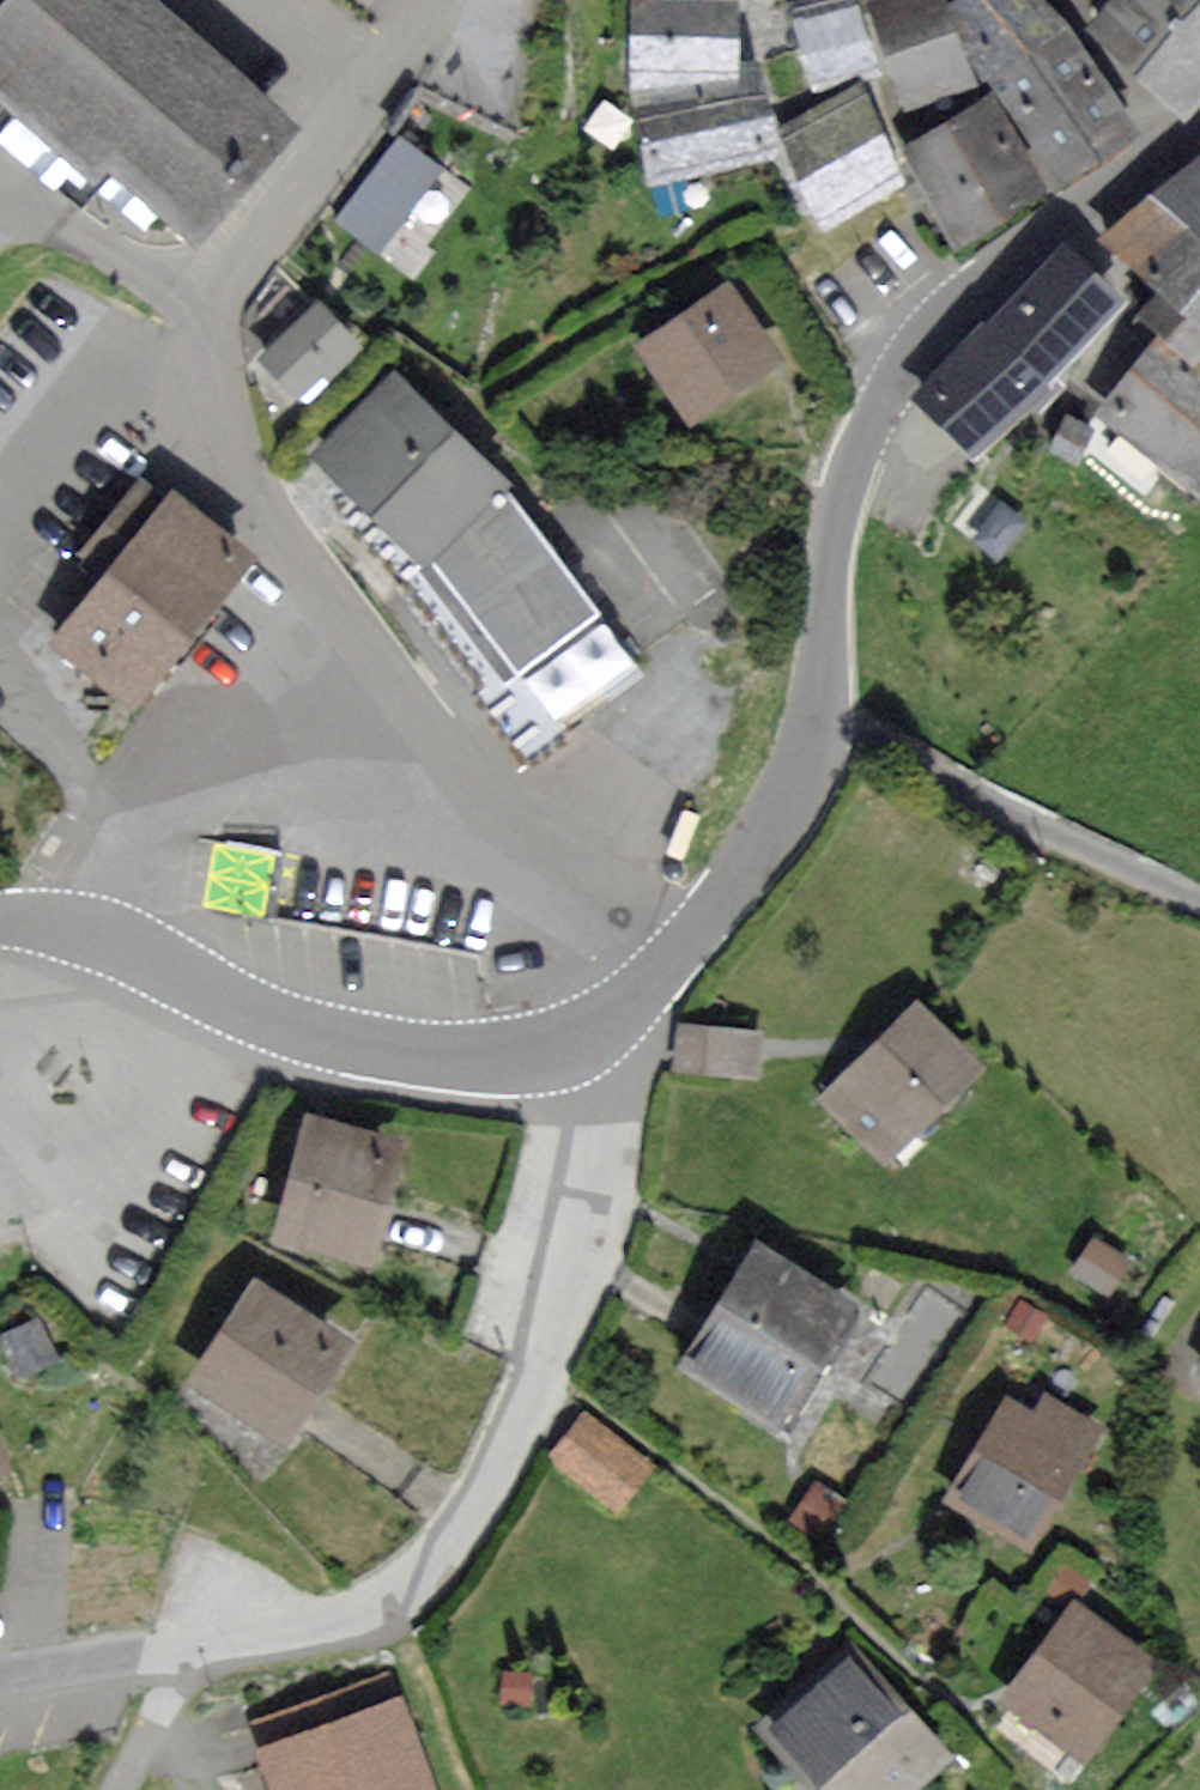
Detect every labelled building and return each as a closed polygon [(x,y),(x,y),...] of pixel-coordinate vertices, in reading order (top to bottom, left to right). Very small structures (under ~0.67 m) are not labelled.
[(140,0),(25,0),(0,29),(0,72),(192,239),(288,129),(140,0)] [(761,101),(738,105),(730,0),(634,0),(640,122),(650,178),(770,152),(761,101)] [(851,0),(822,0),(794,9),(820,85),(874,67),(851,0)] [(875,4),(909,102),(969,81),(941,0),(887,0),(875,4)] [(1065,32),(1033,0),(973,0),(957,11),(1062,177),(1129,130),(1065,32)] [(1102,31),(1191,107),(1199,96),(1199,0),(1129,0),(1102,31)] [(903,181),(859,97),(781,137),(825,221),(903,181)] [(1041,193),(987,103),(911,149),(965,239),(1041,193)] [(461,190),(402,145),(343,221),(410,272),(427,250),(419,245),(461,190)] [(1199,492),(1199,164),(1110,244),(1160,283),(1167,289),(1142,317),(1164,336),(1151,351),(1099,415),(1198,495),(1199,492)] [(1114,298),(1061,249),(922,396),(975,446),(1114,298)] [(773,358),(728,290),(645,346),(691,413),(773,358)] [(265,357),(298,394),(351,348),(318,311),(265,357)] [(397,381),(323,456),(427,557),(514,671),(595,614),(561,570),(503,484),(397,381)] [(245,563),(176,505),(63,640),(132,697),(245,563)] [(919,1011),(829,1099),(887,1158),(977,1069),(919,1011)] [(759,1035),(681,1027),(677,1065),(755,1074),(759,1035)] [(400,1145),(311,1120),(278,1238),(367,1263),(400,1145)] [(1124,1261),(1091,1241),(1074,1269),(1107,1288),(1124,1261)] [(849,1307),(763,1252),(691,1364),(778,1418),(849,1307)] [(259,1289),(197,1385),(282,1439),(344,1343),(259,1289)] [(1043,1316),(1020,1305),(1011,1322),(1034,1334),(1043,1316)] [(1009,1407),(955,1496),(1030,1542),(1099,1430),(1047,1398),(1032,1421),(1009,1407)] [(644,1467),(585,1417),(554,1454),(614,1503),(644,1467)] [(843,1501),(819,1486),(797,1520),(821,1535),(843,1501)] [(1079,1611),(1010,1702),(1084,1757),(1152,1665),(1079,1611)] [(784,1733),(832,1784),(826,1789),(901,1789),(936,1757),(853,1669),(784,1733)] [(287,1789),(429,1789),(389,1682),(264,1728),(287,1789)]
